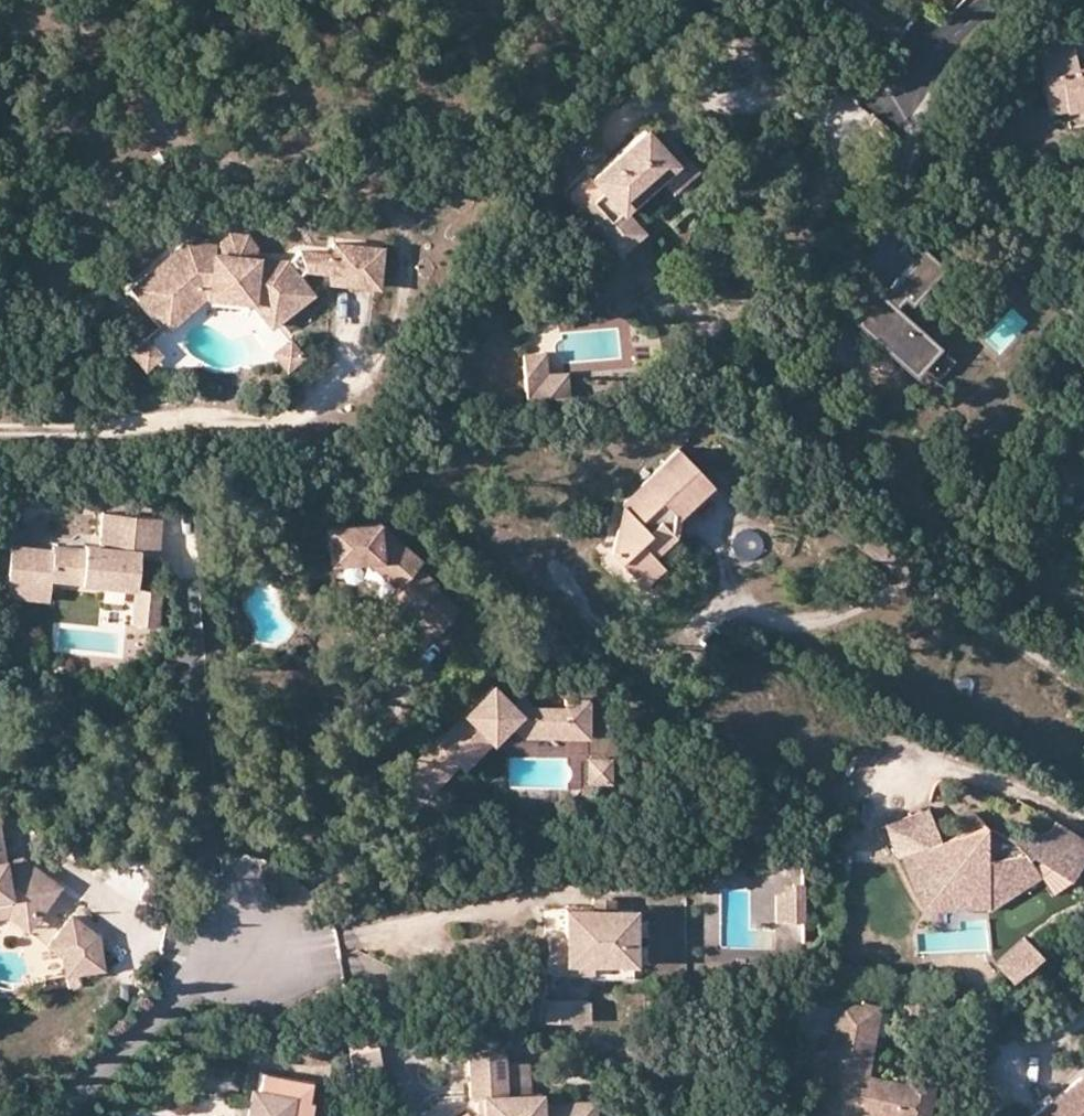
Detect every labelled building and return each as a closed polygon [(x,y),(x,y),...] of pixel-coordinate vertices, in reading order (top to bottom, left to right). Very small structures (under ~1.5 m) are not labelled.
[(1041,75),(1058,72),(1065,109),(1083,105),(1083,65),(1076,67),(1072,44),(1037,51),(1041,75)] [(1048,112),(1065,109),(1058,72),(1041,75),(1048,112)] [(601,234),(624,213),(619,208),(656,174),(668,187),(691,166),(672,145),(663,152),(656,144),(641,127),(588,176),(599,189),(578,208),(601,234)] [(664,136),(656,144),(663,152),(672,145),(664,136)] [(578,208),(599,189),(588,176),(571,192),(569,199),(578,208)] [(639,229),(624,213),(601,234),(616,250),(639,229)] [(216,249),(215,258),(221,258),(221,250),(228,242),(240,243),(246,252),(246,259),(252,259),(252,250),(243,238),(226,238),(216,249)] [(221,258),(215,258),(212,258),(212,249),(183,247),(133,297),(171,334),(206,300),(254,302),(274,325),(279,321),(313,290),(298,273),(306,266),(331,268),(330,277),(355,279),(378,281),(381,243),(334,239),(333,250),(300,247),(285,261),(283,260),(252,259),(246,259),(246,252),(240,243),(228,242),(221,250),(221,258)] [(943,267),(908,240),(897,254),(910,264),(879,304),(866,293),(845,319),(884,350),(887,347),(917,370),(934,348),(893,315),(904,301),(912,308),(943,267)] [(845,319),(866,293),(855,284),(834,310),(845,319)] [(293,338),(278,351),(291,366),(306,352),(293,338)] [(140,364),(155,349),(148,343),(133,357),(140,364)] [(162,357),(155,349),(140,364),(148,371),(162,357)] [(520,355),(522,372),(527,371),(528,381),(542,380),(541,373),(539,353),(520,355)] [(562,371),(541,373),(542,380),(528,381),(527,371),(522,372),(524,397),(564,392),(562,371)] [(677,532),(678,511),(712,482),(679,445),(629,492),(608,549),(639,584),(664,563),(656,554),(677,532)] [(37,572),(53,573),(83,577),(83,579),(137,585),(140,557),(133,557),(135,533),(162,535),(163,524),(164,515),(107,509),(103,543),(87,541),(86,546),(55,542),(54,545),(14,541),(9,581),(36,584),(37,572)] [(394,590),(419,564),(423,559),(381,521),(322,526),(324,563),(360,560),(369,567),(394,590)] [(159,551),(162,535),(135,533),(133,557),(140,557),(141,549),(159,551)] [(412,611),(437,584),(439,582),(419,564),(394,590),(389,595),(410,614),(412,611)] [(50,595),(53,573),(37,572),(36,584),(9,581),(7,591),(50,595)] [(437,584),(412,611),(438,633),(462,606),(437,584)] [(131,586),(130,621),(158,622),(160,587),(131,586)] [(492,681),(485,688),(491,694),(498,686),(492,681)] [(510,697),(498,686),(491,694),(485,688),(408,767),(431,789),(459,761),(465,766),(510,720),(522,730),(535,731),(564,735),(565,727),(587,729),(590,700),(567,697),(566,705),(534,702),(524,692),(514,702),(510,697)] [(519,687),(510,697),(514,702),(524,692),(519,687)] [(586,737),(587,729),(565,727),(564,735),(586,737)] [(587,778),(601,779),(603,756),(588,755),(587,778)] [(610,756),(603,756),(601,779),(609,779),(610,756)] [(909,877),(922,873),(931,896),(947,896),(969,895),(993,893),(1009,887),(1022,878),(1036,871),(1025,848),(1029,849),(1063,873),(1083,836),(1050,814),(1045,822),(1004,829),(989,823),(978,828),(977,822),(936,841),(923,812),(883,830),(898,863),(905,870),(909,877)] [(1063,873),(1073,879),(1083,860),(1083,836),(1063,873)] [(35,908),(40,886),(44,870),(7,861),(0,860),(0,899),(12,897),(11,890),(21,888),(29,894),(26,905),(35,908)] [(993,893),(994,906),(1011,897),(1039,880),(1036,871),(1022,878),(1009,887),(993,893)] [(994,906),(993,893),(969,895),(947,896),(931,896),(922,873),(909,877),(923,910),(994,906)] [(804,881),(781,882),(781,892),(771,892),(772,921),(803,920),(804,881)] [(35,908),(26,905),(29,894),(21,888),(11,890),(12,897),(0,899),(0,909),(10,908),(31,922),(35,908)] [(597,904),(597,916),(618,916),(618,905),(597,904)] [(70,951),(62,952),(65,984),(78,983),(77,969),(100,966),(98,945),(93,945),(92,935),(94,932),(70,915),(54,940),(70,951)] [(570,968),(597,968),(638,968),(638,916),(618,916),(597,916),(570,916),(570,926),(570,943),(570,968)] [(1009,977),(1035,952),(1019,935),(993,959),(1009,977)] [(51,945),(62,952),(70,951),(54,940),(51,945)] [(597,979),(597,968),(570,968),(570,943),(553,943),(553,979),(597,979)] [(548,999),(547,999),(547,1020),(590,1020),(590,999),(548,999)] [(878,1006),(836,999),(826,1053),(838,1055),(833,1078),(831,1078),(824,1115),(849,1115),(850,1109),(859,1110),(893,1115),(927,1115),(933,1078),(906,1074),(905,1081),(866,1075),(878,1006)] [(466,1034),(466,1050),(500,1047),(499,1032),(466,1034)] [(564,1100),(538,1101),(538,1090),(526,1091),(524,1061),(500,1061),(499,1050),(467,1053),(468,1074),(469,1096),(482,1095),(487,1108),(473,1114),(470,1109),(458,1115),(565,1115),(564,1100)] [(838,1055),(826,1053),(816,1051),(812,1075),(822,1076),(815,1115),(824,1115),(831,1078),(833,1078),(838,1055)] [(312,1081),(262,1069),(259,1085),(249,1084),(248,1104),(244,1115),(308,1115),(312,1081)] [(1028,1115),(1083,1115),(1083,1072),(1028,1115)] [(564,1100),(565,1115),(593,1115),(591,1098),(564,1100)]
